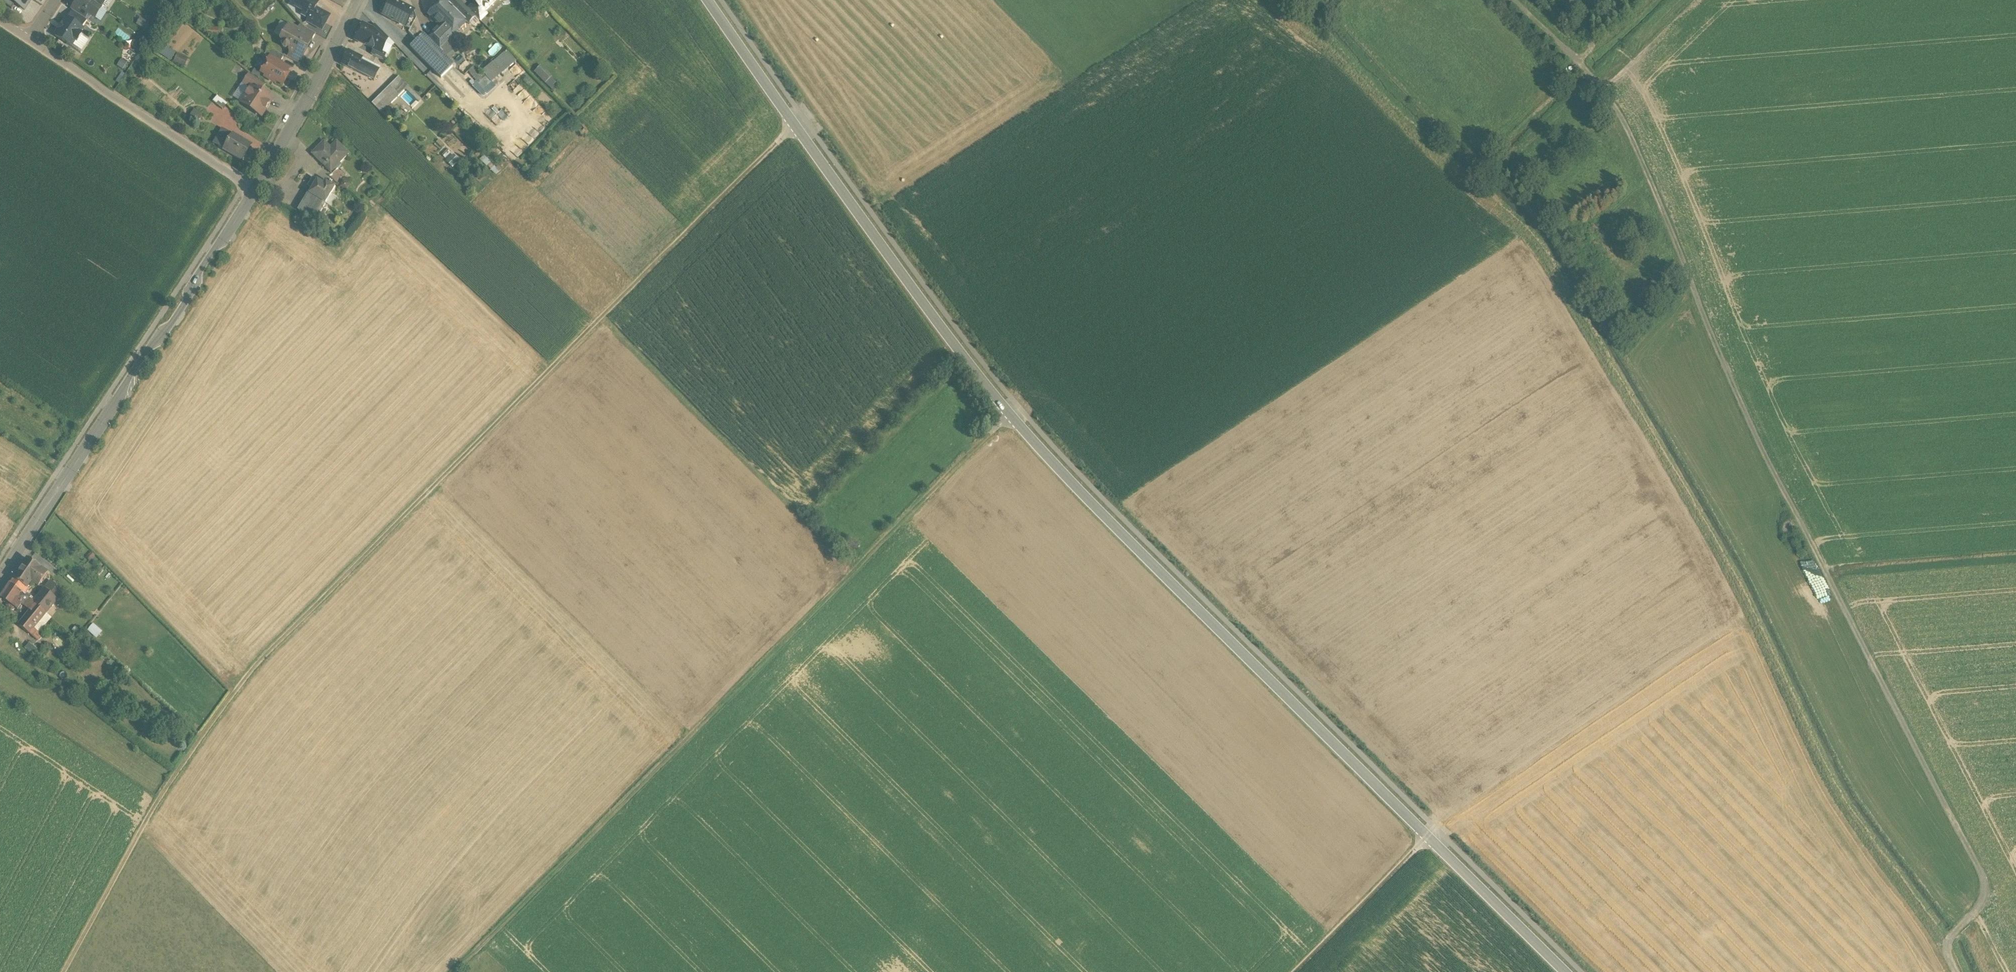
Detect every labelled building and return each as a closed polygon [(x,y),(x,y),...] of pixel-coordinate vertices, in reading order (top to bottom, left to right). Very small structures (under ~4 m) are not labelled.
[(15,5),(8,0),(0,0),(0,4),(11,11),(15,5)] [(25,12),(33,0),(8,0),(15,5),(25,12)] [(86,0),(80,0),(75,7),(76,8),(89,16),(95,20),(102,10),(86,0)] [(102,10),(108,0),(86,0),(102,10)] [(296,9),(304,13),(302,16),(308,20),(309,20),(315,8),(316,9),(319,4),(311,0),(301,0),(296,9)] [(414,13),(415,12),(413,11),(397,3),(392,0),(384,16),(407,27),(414,13)] [(397,3),(413,11),(411,2),(406,0),(399,0),(397,3)] [(458,0),(454,0),(449,5),(464,20),(464,21),(467,24),(474,18),(479,22),(479,21),(468,10),(458,0)] [(475,3),(487,15),(484,12),(496,0),(471,0),(475,3)] [(449,5),(445,1),(430,16),(440,27),(449,35),(464,21),(464,20),(449,5)] [(487,15),(475,3),(468,10),(479,21),(480,22),(487,15)] [(89,16),(76,8),(72,13),(85,21),(89,16)] [(315,8),(309,20),(308,20),(307,23),(322,31),(326,23),(324,22),(328,16),(316,9),(315,8)] [(73,13),(67,21),(82,30),(87,23),(73,13)] [(414,13),(407,27),(411,30),(409,33),(417,41),(423,35),(414,13)] [(82,31),(67,21),(56,37),(71,47),(82,31)] [(316,34),(300,26),(297,31),(296,32),(312,41),(316,34)] [(372,30),(363,26),(356,41),(375,50),(381,54),(382,53),(386,44),(384,42),(372,30)] [(388,38),(376,26),(372,30),(384,42),(388,38)] [(312,41),(296,32),(297,31),(289,27),(282,39),(283,42),(281,45),(283,49),(286,51),(289,50),(290,53),(302,59),(312,41)] [(440,27),(429,38),(430,39),(440,49),(447,42),(452,37),(449,35),(440,27)] [(417,41),(410,47),(441,79),(454,66),(446,57),(428,40),(423,35),(417,41)] [(447,42),(440,49),(430,39),(428,40),(446,57),(454,49),(447,42)] [(172,61),(177,54),(167,46),(162,53),(172,61)] [(284,57),(272,50),(270,47),(265,56),(270,59),(270,58),(280,64),(284,57)] [(381,54),(375,50),(372,55),(382,61),(386,55),(382,53),(381,54)] [(487,69),(498,80),(518,61),(507,50),(487,69)] [(363,59),(349,52),(342,65),(356,72),(363,59)] [(174,63),(186,67),(189,57),(177,53),(174,63)] [(302,59),(290,53),(287,59),(299,65),(302,59)] [(280,64),(270,58),(270,59),(265,68),(266,70),(263,75),(267,77),(267,79),(273,83),(274,81),(283,86),(287,78),(284,77),(286,73),(287,74),(289,71),(280,65),(280,64)] [(374,64),(363,59),(356,72),(374,81),(379,72),(372,68),(374,64)] [(550,88),(556,83),(540,66),(535,71),(550,88)] [(474,80),(472,81),(474,85),(484,80),(476,67),(468,71),(474,80)] [(256,80),(250,75),(243,85),(251,90),(251,89),(258,94),(260,92),(265,85),(256,80)] [(399,77),(385,91),(394,100),(408,87),(399,77)] [(260,92),(258,94),(251,89),(251,90),(245,99),(250,102),(247,108),(261,117),(272,102),(267,99),(268,97),(260,92)] [(394,100),(385,91),(377,99),(386,109),(394,100)] [(227,105),(218,97),(214,102),(223,110),(227,105)] [(386,109),(377,99),(372,104),(381,113),(386,109)] [(234,136),(226,132),(217,146),(224,151),(234,136)] [(251,147),(234,136),(224,151),(242,162),(251,147)] [(330,149),(326,154),(320,147),(312,155),(330,173),(335,169),(339,164),(349,154),(337,143),(330,149)] [(317,182),(313,180),(308,187),(313,189),(317,182)] [(324,186),(317,182),(313,189),(309,195),(322,203),(325,204),(335,188),(332,186),(332,185),(330,184),(330,185),(326,182),(324,186)] [(309,195),(308,195),(299,211),(313,219),(322,203),(309,195)] [(46,574),(27,561),(15,579),(29,589),(34,583),(38,586),(46,574)] [(52,582),(44,591),(34,604),(36,605),(45,613),(46,614),(63,592),(52,582)] [(22,593),(11,585),(1,598),(9,604),(7,606),(12,610),(14,607),(18,610),(22,604),(22,603),(17,600),(21,593),(22,593)] [(34,604),(21,593),(17,600),(22,603),(22,604),(31,612),(36,605),(34,604)] [(31,612),(20,626),(29,634),(33,629),(36,625),(45,613),(36,605),(31,612)] [(99,637),(103,629),(92,625),(89,632),(99,637)] [(41,636),(33,629),(29,634),(38,640),(41,636)]
